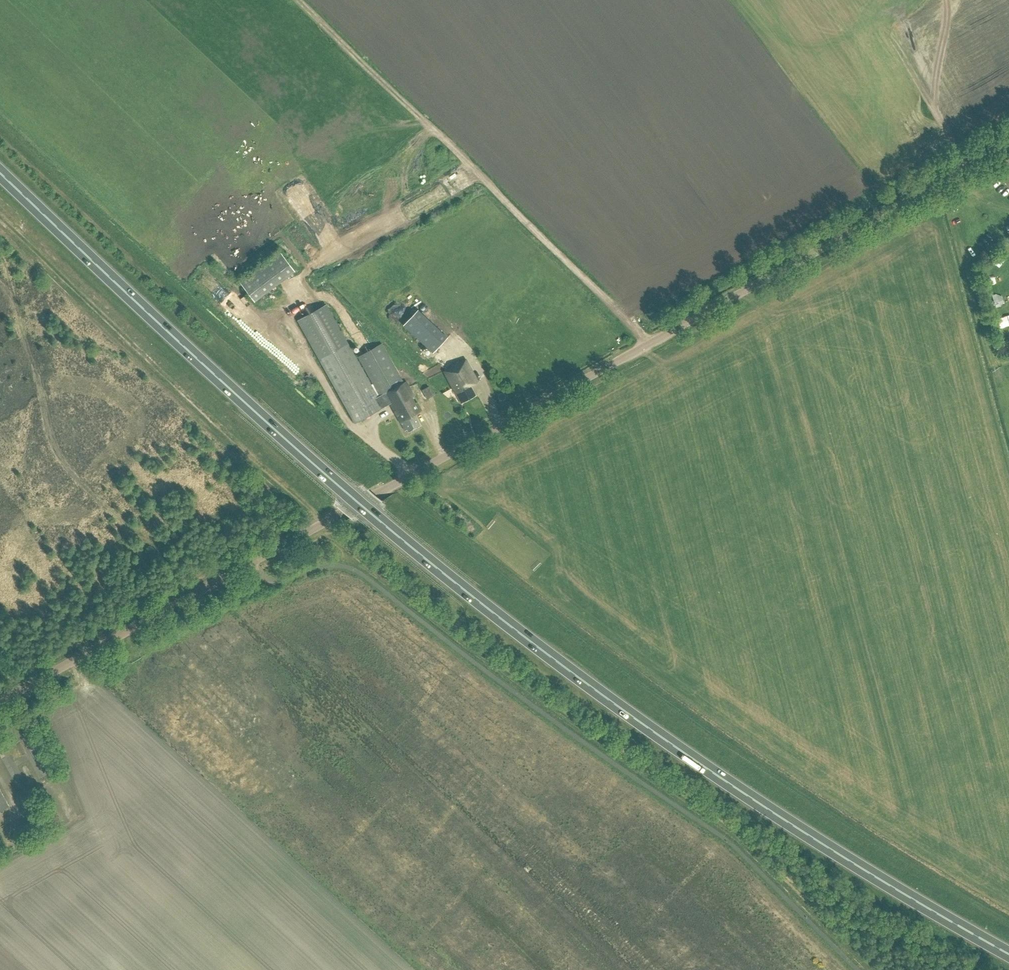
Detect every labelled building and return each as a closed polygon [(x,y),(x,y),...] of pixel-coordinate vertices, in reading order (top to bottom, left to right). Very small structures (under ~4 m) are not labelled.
[(383,122),(375,129),(381,135),(392,124),(381,112),(377,116),(383,122)] [(393,188),(409,182),(404,171),(389,177),(393,188)] [(999,259),(1008,255),(1004,247),(996,251),(999,259)] [(269,262),(227,290),(238,307),(280,279),(269,262)] [(198,278),(187,287),(197,298),(207,290),(198,278)] [(376,393),(356,357),(349,343),(348,342),(327,304),(298,320),(319,359),(320,359),(355,422),(389,403),(390,404),(404,431),(405,430),(407,429),(408,429),(409,431),(420,425),(415,415),(415,414),(422,411),(421,410),(406,382),(404,380),(384,343),(382,344),(359,357),(378,392),(376,393)] [(433,353),(448,337),(419,309),(404,326),(433,353)] [(460,403),(476,395),(471,386),(478,382),(466,360),(443,372),(460,403)] [(427,399),(434,395),(430,386),(422,390),(427,399)] [(0,790),(0,810),(8,805),(0,790)]
